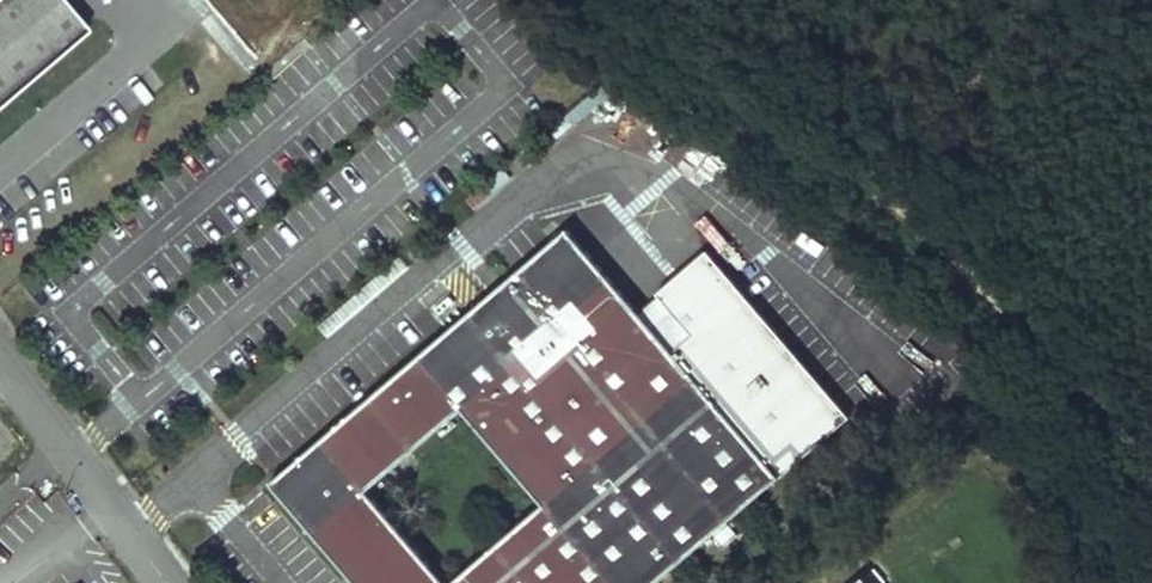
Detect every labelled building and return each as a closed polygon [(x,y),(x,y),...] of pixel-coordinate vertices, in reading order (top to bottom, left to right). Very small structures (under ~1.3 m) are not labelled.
[(89,28),(65,0),(0,0),(0,103),(89,28)] [(357,582),(447,582),(367,490),(462,408),(542,504),(450,582),(654,582),(850,414),(708,251),(641,309),(568,225),(269,481),(357,582)] [(856,582),(873,582),(866,574),(856,582)]
